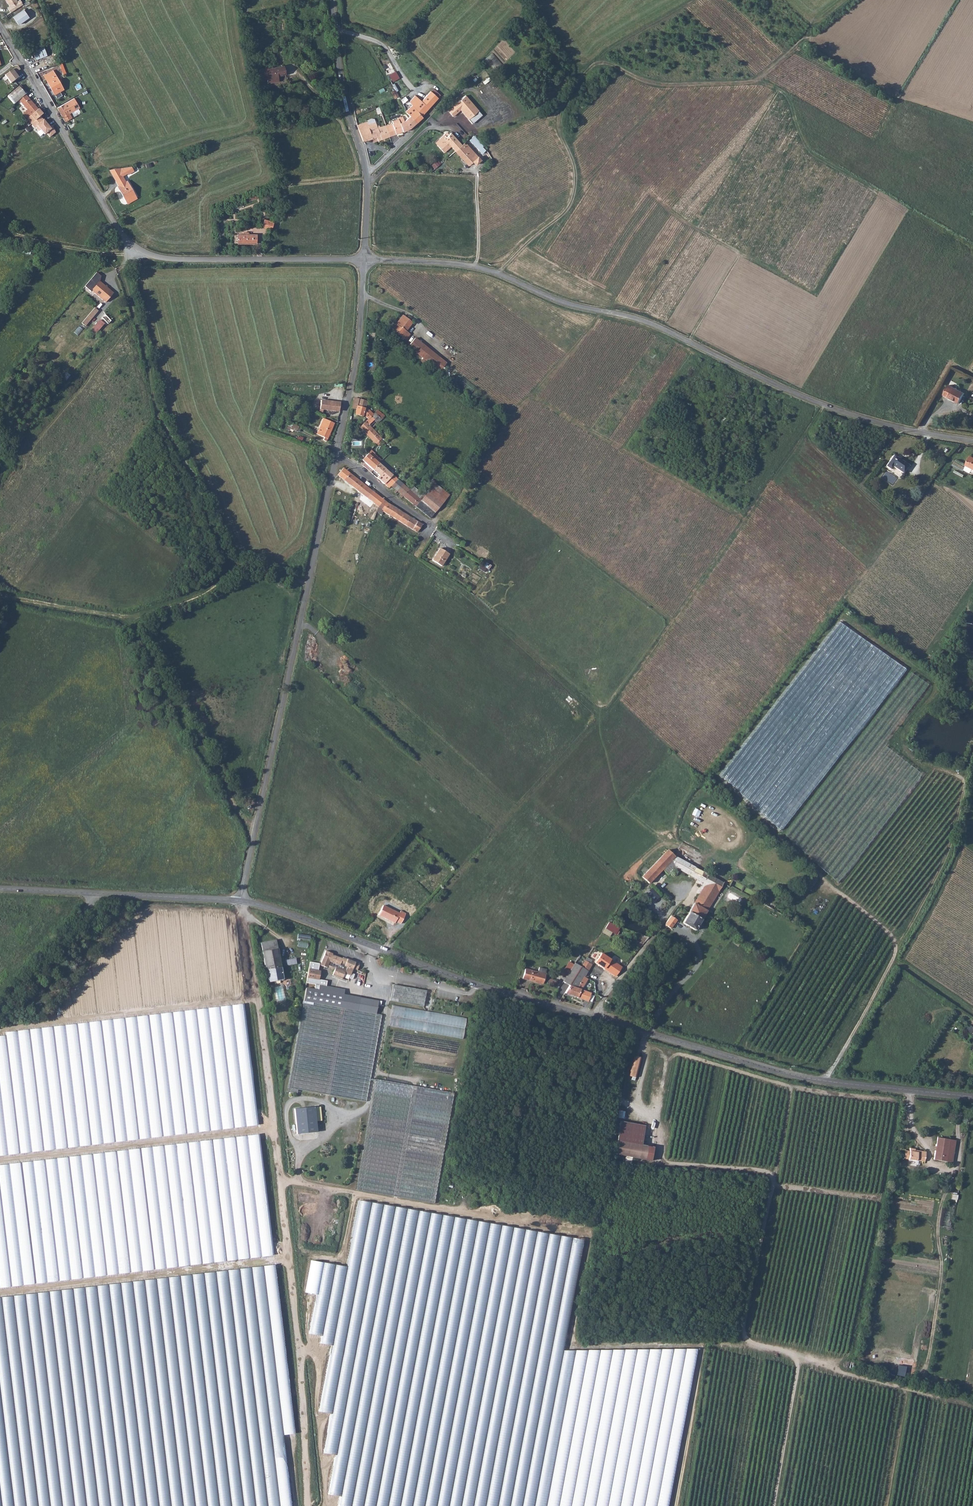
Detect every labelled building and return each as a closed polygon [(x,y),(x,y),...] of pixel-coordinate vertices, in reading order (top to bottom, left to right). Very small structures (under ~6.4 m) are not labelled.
[(9,6),(7,8),(10,13),(23,5),(19,0),(17,1),(16,0),(5,0),(9,6)] [(22,10),(12,18),(17,24),(27,17),(22,10)] [(32,51),(36,60),(47,56),(44,47),(32,51)] [(492,52),(485,59),(495,70),(502,63),(492,52)] [(17,65),(4,74),(10,83),(18,78),(16,73),(20,70),(17,65)] [(267,67),(260,69),(263,80),(267,79),(268,82),(278,80),(277,75),(285,73),(283,65),(268,69),(267,67)] [(53,72),(45,76),(54,95),(63,89),(53,72)] [(10,100),(12,102),(14,104),(18,100),(25,94),(18,87),(7,97),(10,100)] [(409,102),(412,106),(415,109),(421,116),(438,98),(431,91),(421,102),(415,96),(409,102)] [(18,100),(27,110),(22,114),(26,118),(37,109),(25,94),(18,100)] [(468,119),(478,110),(465,96),(448,111),(453,116),(460,110),(468,119)] [(74,98),(58,109),(65,122),(72,118),(70,113),(79,108),(76,100),(74,98)] [(412,106),(405,112),(410,117),(415,123),(422,117),(421,116),(415,109),(412,106)] [(26,118),(31,124),(35,120),(40,116),(42,114),(37,109),(26,118)] [(49,127),(40,116),(35,120),(31,124),(34,127),(35,127),(38,131),(36,133),(40,137),(43,134),(44,135),(46,133),(49,138),(56,132),(51,125),(49,127)] [(400,123),(402,131),(411,128),(415,123),(410,117),(404,121),(400,123)] [(386,125),(389,137),(402,131),(400,123),(398,119),(392,121),(393,123),(386,125)] [(375,122),(368,125),(374,138),(376,138),(378,141),(382,139),(377,128),(375,122)] [(368,125),(358,129),(363,142),(374,138),(368,125)] [(386,125),(377,128),(382,139),(389,137),(386,125)] [(461,145),(451,134),(450,135),(447,132),(435,144),(444,153),(450,147),(455,151),(461,145)] [(469,140),(475,146),(479,142),(473,136),(469,140)] [(479,142),(475,146),(479,150),(479,151),(482,154),(486,150),(482,147),(483,146),(479,142)] [(461,145),(455,151),(468,166),(472,161),(476,165),(478,163),(481,159),(466,145),(465,146),(463,144),(461,145)] [(116,173),(111,175),(118,186),(124,182),(121,177),(119,173),(117,174),(116,173)] [(124,182),(118,186),(117,186),(119,190),(127,205),(137,200),(126,181),(124,182)] [(263,218),(260,227),(269,229),(272,221),(263,218)] [(255,235),(236,234),(236,243),(255,243),(255,235)] [(91,290),(105,302),(113,293),(99,281),(91,290)] [(81,323),(84,326),(97,311),(94,308),(81,323)] [(396,326),(394,325),(394,324),(390,329),(404,340),(409,334),(404,331),(411,323),(403,317),(396,326)] [(95,335),(105,323),(100,319),(90,330),(95,335)] [(440,371),(447,362),(415,337),(408,346),(440,371)] [(62,378),(66,381),(70,375),(68,373),(66,372),(65,374),(62,378)] [(948,385),(943,395),(959,403),(964,392),(948,385)] [(357,400),(356,406),(365,408),(366,401),(358,399),(357,400)] [(339,410),(340,403),(320,400),(319,409),(336,411),(339,410)] [(356,406),(355,409),(354,414),(362,416),(363,414),(368,419),(371,417),(372,415),(365,408),(356,406)] [(372,415),(371,417),(377,423),(381,420),(374,413),(372,415)] [(319,435),(324,437),(323,440),(326,441),(334,423),(323,418),(319,426),(322,428),(319,435)] [(363,424),(359,428),(375,445),(381,440),(371,429),(365,422),(363,424)] [(367,454),(361,460),(372,470),(380,461),(373,455),(370,457),(367,454)] [(893,455),(885,466),(889,469),(892,466),(902,473),(908,466),(893,455)] [(380,461),(372,470),(378,475),(375,478),(383,484),(391,476),(381,466),(383,464),(380,461)] [(348,473),(344,480),(378,506),(383,500),(348,473)] [(391,476),(383,484),(388,488),(397,479),(392,475),(391,476)] [(397,479),(388,488),(390,490),(392,488),(394,490),(392,492),(394,494),(397,492),(400,495),(398,497),(400,499),(402,496),(408,490),(397,479)] [(408,490),(402,496),(429,519),(435,512),(411,492),(412,491),(412,489),(410,488),(408,490)] [(383,500),(378,506),(382,509),(382,511),(416,532),(421,524),(383,500)] [(438,549),(431,560),(440,566),(447,554),(438,549)] [(485,573),(490,564),(484,561),(479,569),(485,573)] [(882,653),(852,630),(849,635),(856,641),(856,642),(862,646),(863,645),(870,650),(871,649),(880,656),(882,653)] [(754,736),(720,774),(759,810),(762,806),(759,804),(763,804),(763,797),(768,791),(767,788),(769,787),(769,785),(769,779),(770,777),(768,771),(770,768),(768,762),(770,761),(768,759),(771,758),(768,755),(768,753),(764,749),(764,747),(762,748),(762,745),(758,741),(757,741),(756,739),(754,737),(754,736)] [(642,877),(649,883),(662,869),(668,874),(674,868),(705,884),(689,911),(702,919),(723,883),(702,871),(666,851),(642,877)] [(757,900),(756,901),(763,905),(767,898),(760,895),(757,900)] [(383,906),(379,915),(395,922),(395,921),(401,923),(405,914),(400,911),(399,913),(383,906)] [(702,919),(689,911),(688,913),(682,922),(695,930),(702,919)] [(665,924),(664,925),(670,929),(672,925),(672,926),(674,923),(676,920),(670,916),(665,924)] [(608,925),(606,928),(616,934),(617,930),(608,925)] [(265,972),(280,969),(274,939),(259,943),(265,972)] [(330,954),(324,951),(318,965),(325,968),(326,966),(333,969),(330,975),(340,979),(342,974),(348,976),(351,969),(355,971),(357,965),(341,958),(340,959),(330,955),(330,954)] [(601,953),(596,962),(615,975),(621,966),(601,953)] [(584,960),(580,967),(587,971),(591,964),(584,960)] [(580,967),(570,985),(576,988),(584,976),(584,977),(587,971),(580,967)] [(265,972),(268,984),(274,982),(274,981),(282,979),(280,969),(265,972)] [(525,969),(522,978),(541,984),(544,974),(525,969)] [(317,989),(305,987),(303,1000),(338,1007),(340,994),(330,992),(324,991),(325,986),(318,984),(317,989)] [(570,985),(565,992),(587,1001),(591,996),(594,995),(594,994),(593,993),(592,994),(576,988),(570,985)] [(423,991),(388,986),(386,1001),(421,1006),(423,991)] [(355,997),(340,994),(338,1007),(353,1009),(355,997)] [(378,1001),(355,997),(353,1009),(375,1014),(376,1007),(377,1007),(378,1001)] [(296,1092),(365,1103),(379,1014),(375,1014),(353,1009),(338,1007),(303,1000),(286,1093),(296,1095),(296,1092)] [(644,1007),(640,1013),(645,1016),(650,1009),(651,1005),(649,1004),(648,1003),(646,1005),(644,1007)] [(258,1125),(243,1005),(5,1034),(5,1037),(0,1037),(0,1157),(258,1125)] [(463,1017),(389,1006),(386,1027),(460,1038),(463,1017)] [(640,1057),(633,1055),(628,1076),(636,1078),(640,1057)] [(452,1095),(373,1081),(356,1192),(434,1206),(452,1095)] [(314,1108),(294,1109),(296,1135),(317,1133),(315,1122),(321,1121),(320,1108),(314,1108)] [(619,1121),(613,1153),(639,1159),(641,1148),(640,1148),(641,1145),(644,1126),(619,1121)] [(94,1277),(273,1255),(267,1203),(259,1135),(44,1161),(0,1166),(0,1289),(94,1277)] [(932,1159),(953,1163),(956,1141),(935,1137),(932,1159)] [(641,1145),(640,1148),(641,1148),(639,1159),(650,1161),(653,1147),(641,1145)] [(905,1159),(925,1162),(926,1152),(920,1151),(920,1152),(916,1151),(916,1149),(912,1149),(911,1151),(907,1151),(905,1159)] [(698,1349),(563,1350),(582,1240),(359,1202),(347,1268),(311,1261),(305,1293),(317,1295),(310,1335),(322,1337),(320,1344),(332,1346),(320,1412),(332,1414),(324,1453),(336,1455),(329,1494),(341,1496),(339,1505),(668,1505),(698,1349)] [(0,1298),(0,1505),(291,1505),(283,1435),(295,1433),(274,1264),(0,1298)]
